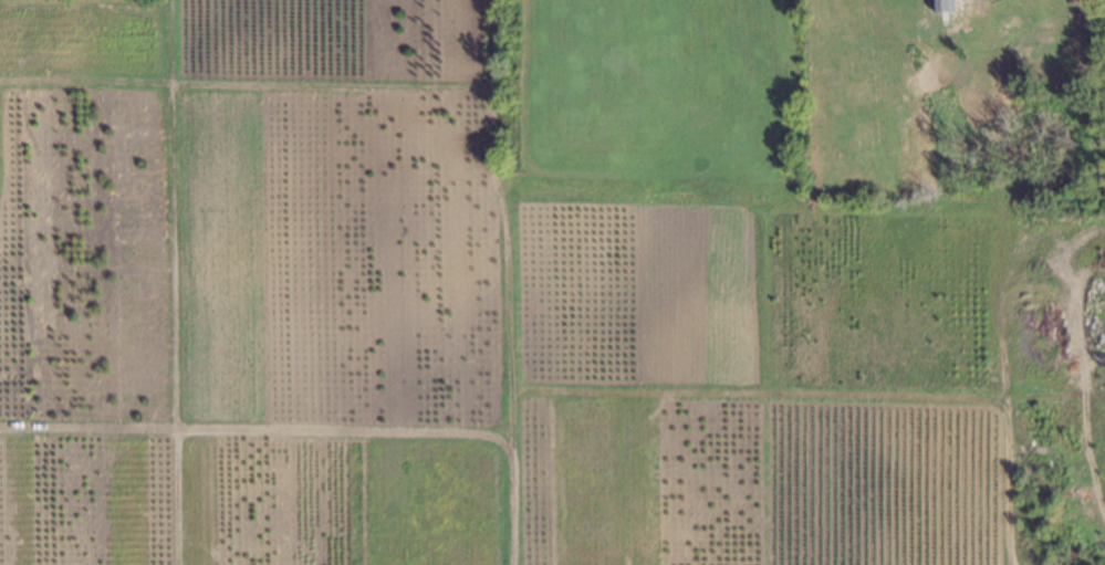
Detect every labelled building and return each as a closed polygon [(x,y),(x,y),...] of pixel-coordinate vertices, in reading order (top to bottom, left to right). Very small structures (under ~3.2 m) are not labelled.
[(932,9),(932,0),(955,0),(956,8),(932,9)]
